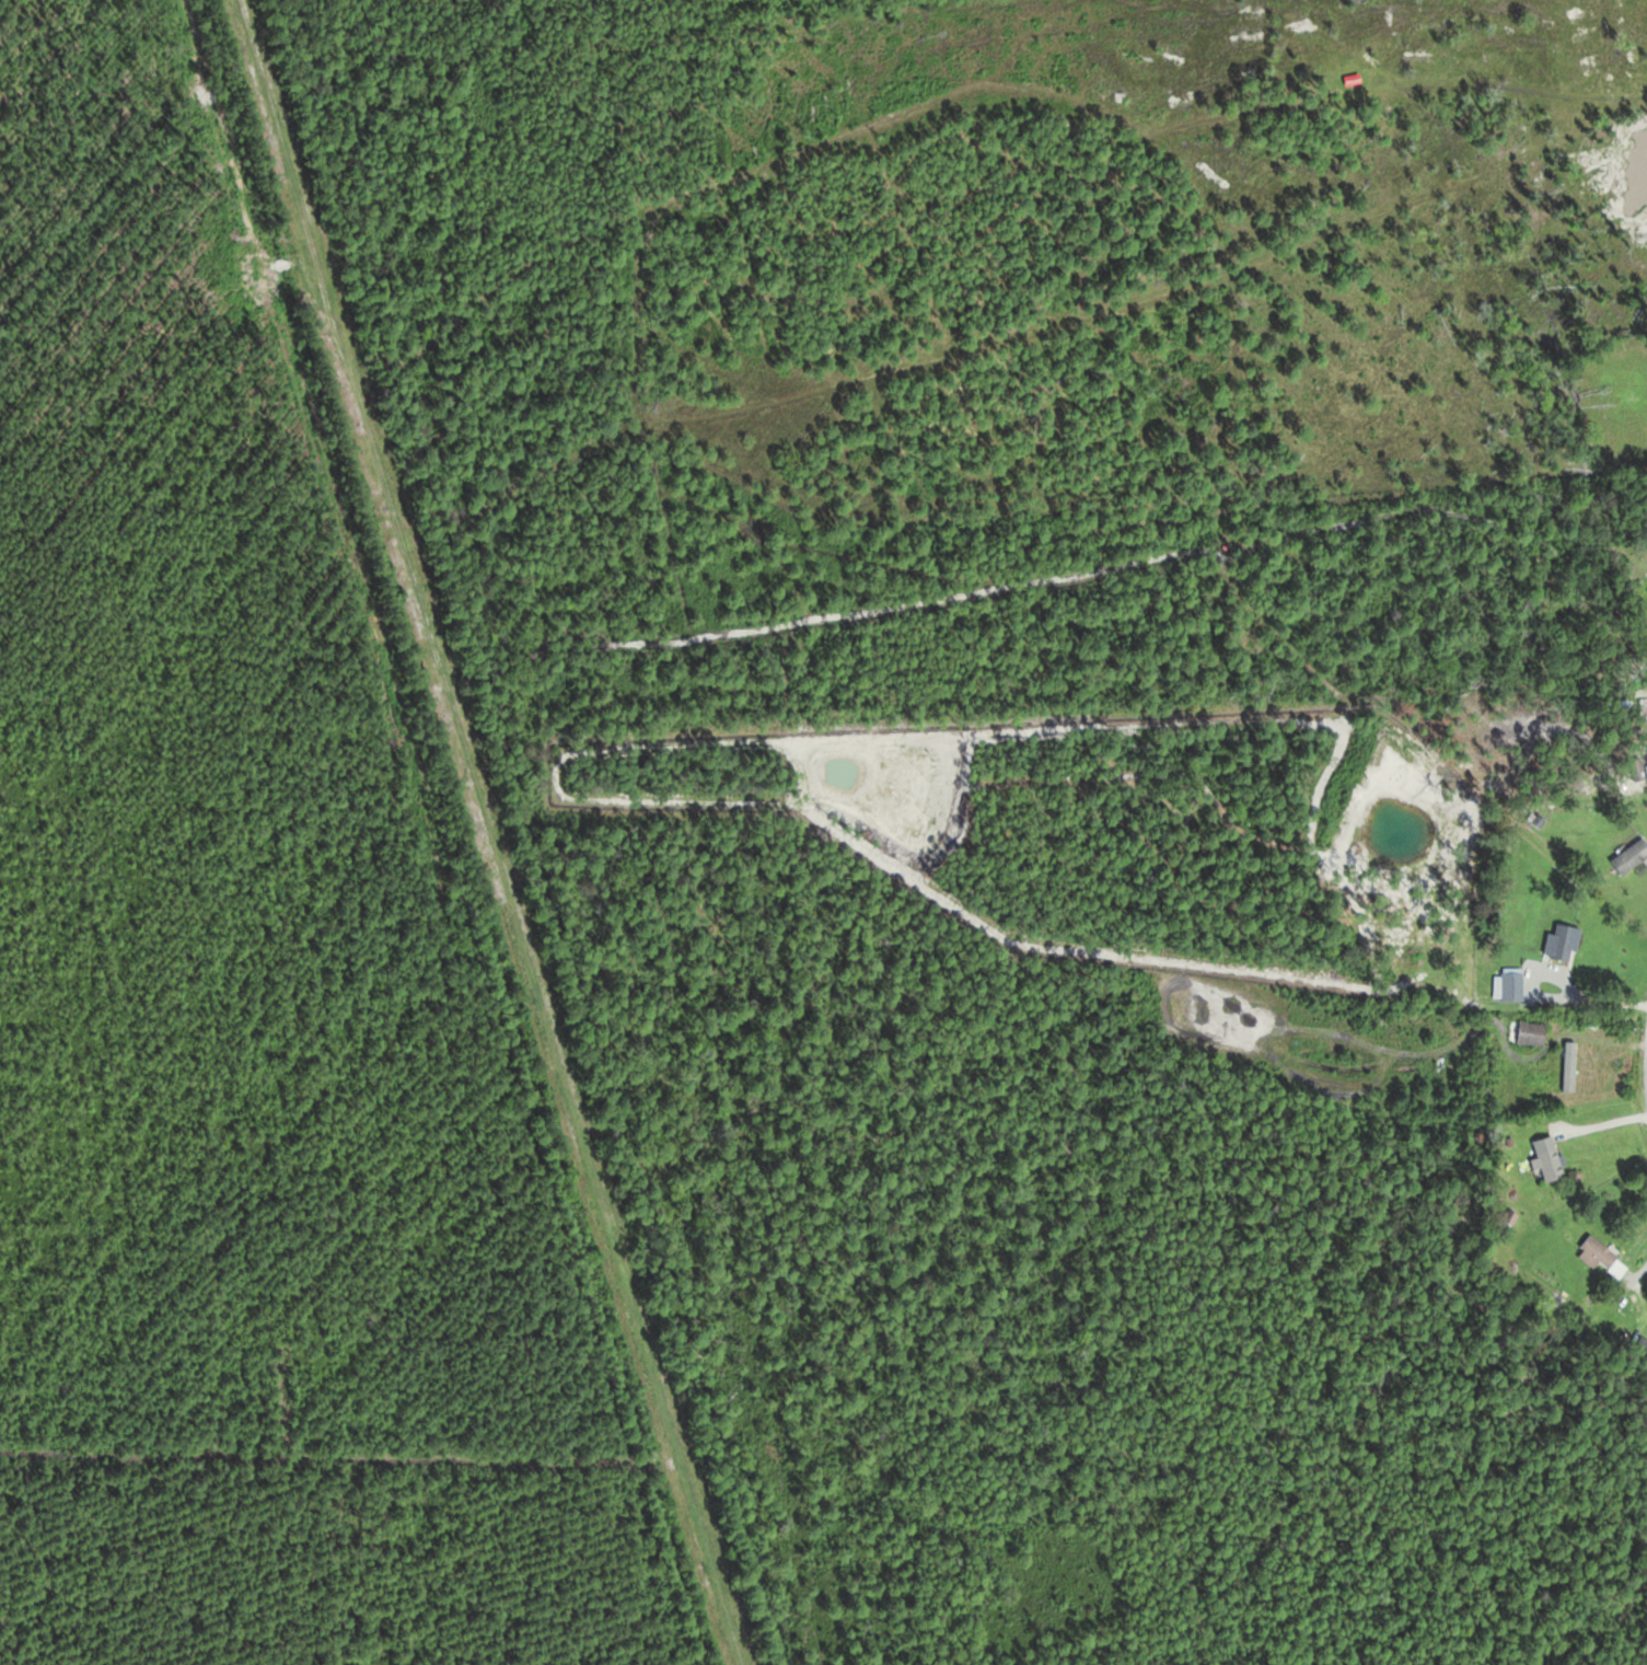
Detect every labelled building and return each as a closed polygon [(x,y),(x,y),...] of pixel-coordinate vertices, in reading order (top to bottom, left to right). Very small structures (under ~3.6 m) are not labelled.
[(1507,1000),(1527,1000),(1527,969),(1507,969),(1507,1000)] [(1550,1021),(1516,1021),(1516,1044),(1550,1044),(1550,1021)] [(1572,1176),(1562,1145),(1540,1152),(1550,1184),(1572,1176)] [(1624,1276),(1633,1264),(1594,1234),(1584,1247),(1624,1276)]
